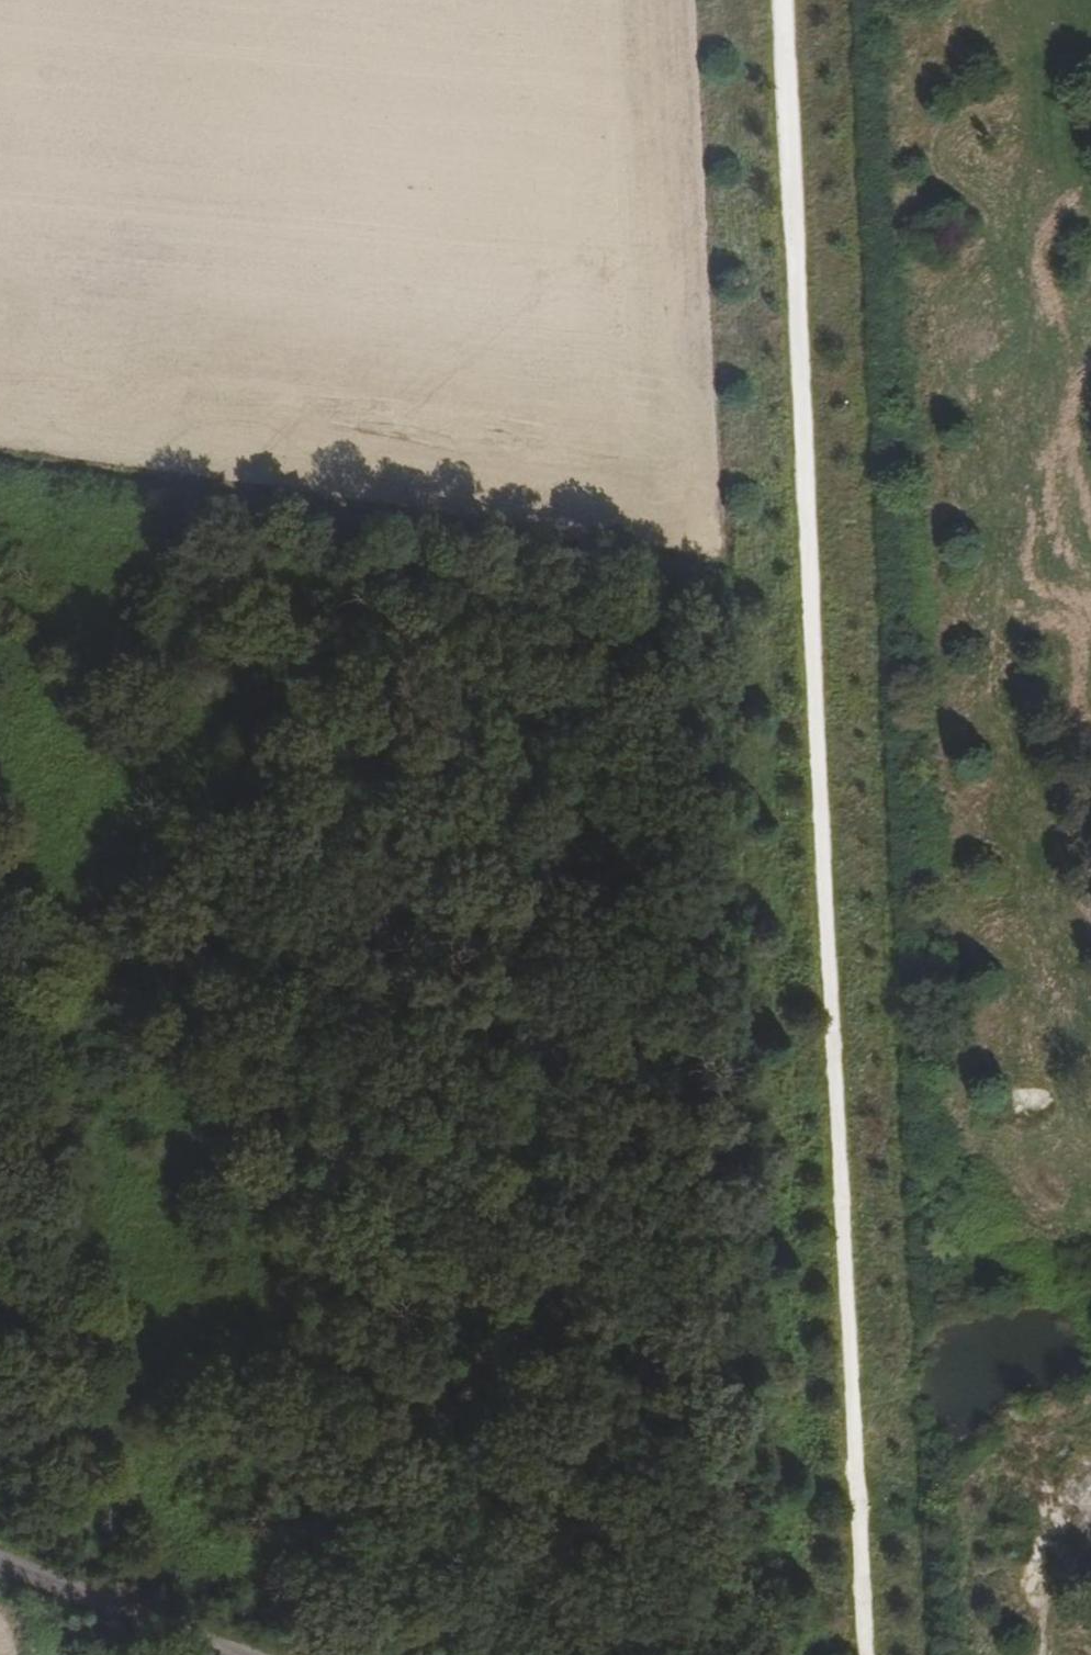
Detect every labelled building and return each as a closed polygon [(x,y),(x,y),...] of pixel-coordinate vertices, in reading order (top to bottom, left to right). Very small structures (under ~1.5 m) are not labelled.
[(1063,1484),(1065,1523),(1090,1522),(1090,1482),(1063,1484)] [(1066,1654),(1081,1654),(1082,1646),(1067,1645),(1066,1654)]
